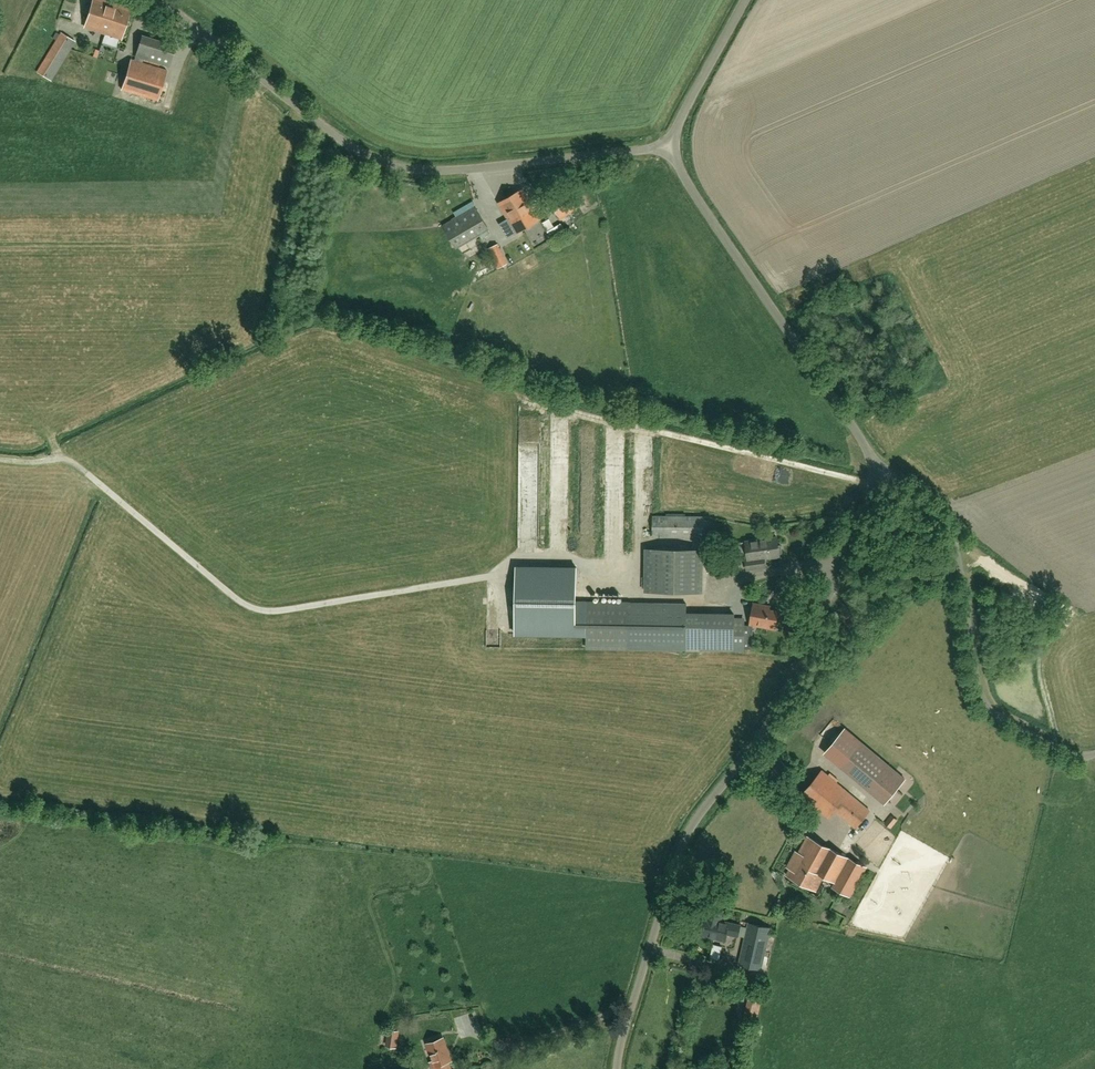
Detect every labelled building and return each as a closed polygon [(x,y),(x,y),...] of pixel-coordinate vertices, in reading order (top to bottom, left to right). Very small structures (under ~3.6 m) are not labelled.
[(121,38),(131,8),(105,0),(92,0),(84,26),(121,38)] [(51,80),(75,41),(61,32),(37,72),(51,80)] [(135,55),(169,66),(176,45),(142,34),(135,55)] [(121,89),(158,100),(167,70),(130,59),(121,89)] [(540,219),(522,189),(499,203),(516,233),(540,219)] [(565,189),(548,201),(561,219),(578,207),(565,189)] [(475,207),(443,226),(457,248),(489,229),(475,207)] [(507,264),(497,244),(487,249),(497,269),(507,264)] [(705,517),(653,516),(652,537),(705,538),(705,517)] [(778,545),(777,537),(746,542),(749,560),(745,560),(747,570),(766,567),(764,558),(780,556),(779,554),(781,554),(783,552),(782,546),(780,545),(778,545)] [(648,547),(648,591),(704,591),(704,548),(648,547)] [(515,634),(588,635),(588,649),(686,649),(686,604),(576,602),(576,567),(516,566),(515,634)] [(754,604),(750,625),(775,629),(776,623),(778,623),(779,622),(780,617),(779,615),(777,615),(778,612),(765,610),(765,606),(754,604)] [(734,650),(744,650),(744,628),(734,628),(734,650)] [(781,761),(773,770),(782,778),(790,769),(781,761)] [(905,779),(887,765),(870,785),(887,800),(905,779)] [(856,828),(870,811),(822,771),(801,795),(829,818),(835,811),(856,828)] [(891,815),(884,823),(891,829),(898,820),(891,815)] [(817,891),(824,877),(836,883),(833,888),(851,897),(866,867),(808,836),(799,854),(796,852),(792,859),(795,861),(788,875),(817,891)] [(705,918),(701,935),(725,940),(727,934),(737,937),(738,935),(740,926),(721,921),(723,911),(709,908),(707,918),(705,918)] [(746,937),(740,964),(761,969),(771,928),(749,923),(748,927),(746,937)] [(748,1011),(762,1013),(764,1001),(750,998),(748,1011)] [(388,1030),(385,1045),(396,1047),(398,1031),(388,1030)] [(447,1062),(450,1061),(442,1038),(439,1039),(438,1037),(430,1039),(431,1042),(427,1044),(435,1065),(432,1066),(433,1068),(450,1068),(447,1062)]
